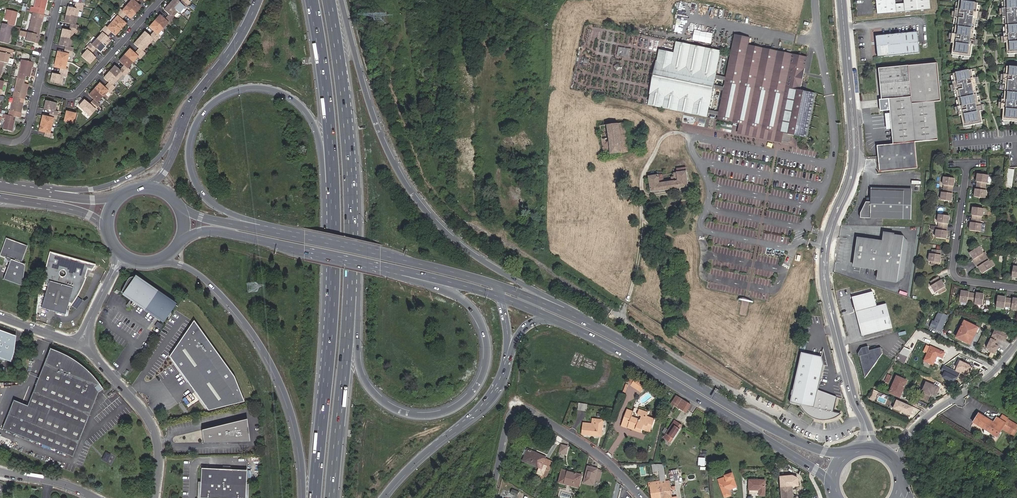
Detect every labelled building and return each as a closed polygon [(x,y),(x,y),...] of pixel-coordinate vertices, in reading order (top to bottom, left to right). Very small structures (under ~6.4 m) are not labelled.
[(47,0),(35,0),(34,7),(31,7),(30,12),(41,14),(42,9),(45,9),(47,0)] [(136,3),(138,0),(131,0),(126,5),(135,13),(140,7),(136,3)] [(183,6),(185,8),(187,5),(182,0),(179,3),(176,0),(172,0),(169,4),(177,12),(183,6)] [(896,11),(895,4),(895,0),(876,0),(877,13),(896,11)] [(929,0),(904,0),(904,3),(905,11),(930,8),(929,0)] [(974,45),(975,36),(973,36),(975,20),(977,21),(978,11),(976,11),(977,2),(975,2),(975,1),(964,0),(958,0),(957,9),(955,8),(953,17),(956,18),(954,34),(951,33),(950,42),(953,43),(951,54),(970,57),(972,45),(974,45)] [(1004,9),(1001,9),(1002,18),(1005,18),(1006,34),(1003,34),(1004,43),(1006,43),(1007,55),(1016,54),(1016,0),(1003,0),(1004,9)] [(905,11),(904,3),(895,4),(896,11),(905,11)] [(172,18),(177,12),(169,4),(164,10),(169,15),(167,17),(172,22),(174,20),(172,18)] [(130,19),(135,13),(126,5),(121,11),(120,10),(117,12),(123,17),(125,15),(130,19)] [(76,18),(78,10),(82,11),(82,7),(75,6),(74,9),(67,7),(65,15),(76,18)] [(14,26),(18,12),(6,10),(4,18),(8,19),(8,21),(7,24),(13,26),(14,26)] [(38,35),(43,15),(41,14),(30,12),(29,12),(24,31),(36,34),(38,35)] [(125,24),(121,20),(123,17),(117,12),(115,15),(117,16),(111,22),(120,30),(125,24)] [(75,25),(76,18),(65,15),(64,23),(71,24),(70,28),(77,29),(78,26),(75,25)] [(170,25),(172,22),(167,17),(164,20),(159,15),(154,21),(162,29),(168,23),(170,25)] [(157,34),(162,29),(154,21),(149,27),(154,32),(152,34),(157,39),(159,37),(157,34)] [(115,36),(120,30),(111,22),(106,28),(105,27),(102,29),(108,34),(110,32),(115,36)] [(13,26),(7,24),(2,23),(0,29),(0,42),(8,44),(13,26)] [(73,33),(73,32),(76,33),(77,29),(70,28),(69,31),(62,29),(60,37),(71,40),(72,37),(73,33)] [(110,41),(106,37),(108,34),(102,29),(100,32),(102,33),(96,39),(105,47),(110,41)] [(34,43),(36,34),(24,31),(20,30),(18,35),(26,37),(25,41),(34,43)] [(694,30),(693,40),(712,43),(713,33),(694,30)] [(879,40),(880,43),(876,44),(878,56),(918,52),(917,31),(876,35),(876,37),(876,38),(877,38),(877,39),(878,39),(878,40),(879,40)] [(155,42),(157,39),(152,34),(149,37),(144,32),(139,38),(147,46),(152,40),(155,42)] [(792,134),(807,137),(816,93),(801,90),(808,57),(749,45),(751,38),(735,35),(718,119),(740,124),(738,131),(776,138),(776,136),(783,138),(784,132),(792,134)] [(69,48),(71,40),(60,37),(58,45),(65,47),(65,50),(72,52),(73,48),(69,48)] [(142,52),(147,46),(139,38),(133,44),(139,49),(137,51),(142,56),(144,54),(142,52)] [(105,47),(96,39),(91,45),(89,44),(87,46),(93,51),(95,49),(100,53),(105,47)] [(663,108),(707,117),(721,51),(676,42),(674,53),(663,108)] [(95,58),(91,54),(93,51),(87,46),(85,49),(86,50),(81,56),(90,64),(95,58)] [(617,55),(629,58),(631,49),(619,46),(617,55)] [(10,50),(1,47),(0,50),(0,61),(4,62),(7,63),(9,53),(10,50)] [(132,63),(137,57),(140,59),(142,56),(137,51),(134,54),(129,49),(124,55),(132,63)] [(66,62),(68,54),(71,55),(72,52),(65,50),(64,53),(57,52),(55,59),(66,62)] [(659,50),(648,105),(663,108),(674,53),(659,50)] [(127,69),(132,63),(124,55),(119,61),(124,66),(122,68),(127,73),(129,71),(127,69)] [(64,70),(66,62),(55,59),(53,67),(60,69),(59,72),(67,74),(67,70),(64,70)] [(30,75),(33,63),(29,62),(21,60),(17,79),(25,80),(25,76),(26,74),(30,75)] [(943,139),(937,63),(879,67),(881,99),(889,99),(892,144),(874,145),(876,171),(914,168),(912,142),(943,139)] [(1009,64),(1009,65),(1006,65),(1006,74),(1003,74),(1003,83),(1005,83),(1004,99),(1002,99),(1001,108),(1004,108),(1003,120),(1016,121),(1016,65),(1009,64)] [(125,76),(127,73),(122,68),(119,71),(114,66),(109,72),(117,80),(122,74),(125,76)] [(980,102),(978,102),(975,87),(977,86),(975,77),(973,78),(971,69),(969,69),(955,72),(952,72),(954,81),(952,82),(954,91),(956,90),(959,106),(957,106),(958,115),(961,115),(963,127),(982,123),(980,111),(982,111),(980,102)] [(61,84),(63,76),(66,77),(67,74),(59,72),(59,75),(52,74),(50,82),(61,84)] [(117,80),(109,72),(103,78),(109,83),(106,85),(112,90),(114,88),(112,86),(117,80)] [(24,100),(27,88),(23,87),(24,84),(25,80),(17,79),(12,97),(20,99),(24,100)] [(110,93),(112,90),(106,85),(104,88),(99,83),(94,89),(102,97),(107,91),(110,93)] [(97,103),(102,97),(94,89),(88,95),(94,100),(91,102),(97,107),(99,105),(97,103)] [(19,118),(22,106),(18,105),(19,103),(20,99),(12,97),(8,116),(14,117),(19,118)] [(94,110),(97,107),(91,102),(89,105),(84,100),(78,106),(87,114),(92,108),(94,110)] [(54,112),(56,104),(45,101),(43,109),(50,111),(50,114),(57,116),(58,112),(54,112)] [(73,123),(75,114),(66,111),(64,121),(73,123)] [(11,131),(14,117),(8,116),(2,114),(1,118),(5,119),(2,129),(11,131)] [(51,126),(53,118),(56,119),(57,116),(50,114),(49,117),(42,116),(40,123),(51,126)] [(628,152),(625,122),(607,124),(600,125),(603,154),(604,154),(610,154),(628,152)] [(49,134),(51,126),(40,123),(38,131),(45,133),(44,136),(51,138),(52,134),(49,134)] [(776,138),(790,141),(792,134),(784,132),(783,138),(776,136),(776,138)] [(671,181),(663,182),(662,174),(648,176),(650,192),(688,187),(686,167),(676,168),(676,172),(673,173),(673,176),(670,177),(671,181)] [(987,183),(988,175),(978,174),(977,181),(977,182),(977,185),(985,186),(985,183),(987,183)] [(953,185),(954,177),(944,176),(943,184),(944,184),(944,187),(952,188),(952,185),(953,185)] [(985,190),(985,186),(977,185),(977,189),(976,189),(975,197),(985,198),(986,190),(985,190)] [(951,192),(952,188),(944,187),(943,191),(942,191),(941,199),(951,200),(952,192),(951,192)] [(860,217),(911,218),(912,191),(871,189),(871,201),(871,205),(864,204),(861,212),(860,217)] [(983,216),(984,208),(973,207),(972,215),(973,215),(973,218),(981,220),(981,216),(983,216)] [(948,222),(949,214),(939,213),(938,221),(939,221),(939,225),(947,226),(947,222),(948,222)] [(980,223),(981,220),(973,218),(972,222),(971,222),(970,230),(981,231),(982,223),(980,223)] [(946,229),(947,226),(939,225),(938,228),(937,228),(936,236),(946,237),(947,230),(946,229)] [(883,236),(882,243),(857,240),(853,268),(878,272),(876,281),(896,284),(902,280),(907,245),(903,239),(883,236)] [(27,246),(5,238),(0,253),(0,256),(10,260),(3,279),(21,286),(25,264),(21,263),(27,246)] [(985,252),(984,253),(980,246),(970,252),(974,259),(973,259),(975,263),(988,256),(985,252)] [(940,254),(941,249),(933,248),(932,253),(930,252),(929,260),(932,261),(931,264),(939,265),(939,262),(940,262),(941,254),(940,254)] [(80,290),(83,283),(85,278),(85,277),(87,269),(92,270),(95,264),(50,252),(46,264),(44,276),(44,285),(47,286),(41,307),(65,314),(68,304),(71,305),(73,302),(78,295),(80,290)] [(990,260),(988,256),(975,263),(978,267),(979,266),(983,273),(992,267),(988,261),(990,260)] [(173,304),(133,277),(132,277),(129,278),(128,279),(126,280),(120,292),(122,293),(121,295),(132,302),(130,305),(133,307),(135,305),(143,310),(144,309),(161,321),(173,304)] [(941,280),(940,280),(938,277),(931,281),(933,285),(931,286),(936,293),(938,291),(940,294),(946,291),(944,287),(945,287),(941,280)] [(877,305),(873,290),(852,296),(862,334),(893,327),(886,302),(877,305)] [(969,294),(969,292),(962,291),(960,301),(968,302),(972,302),(973,294),(969,294)] [(977,293),(976,295),(973,294),(972,302),(975,303),(983,305),(984,294),(977,293)] [(1006,297),(998,296),(997,307),(1005,308),(1005,307),(1008,307),(1010,299),(1006,299),(1006,297)] [(1013,300),(1010,299),(1008,307),(1012,308),(1012,309),(1016,310),(1016,299),(1013,299),(1013,300)] [(932,320),(930,327),(941,332),(949,315),(938,312),(934,320),(932,320)] [(243,401),(233,377),(193,321),(169,356),(207,410),(243,401)] [(970,344),(978,327),(964,321),(956,337),(970,344)] [(995,345),(998,338),(1004,341),(1007,334),(994,329),(986,347),(988,350),(994,353),(998,346),(995,345)] [(15,336),(0,330),(0,358),(10,362),(13,353),(15,336)] [(862,346),(858,353),(865,378),(882,353),(881,346),(869,349),(868,345),(862,346)] [(931,346),(930,347),(927,353),(924,361),(933,365),(937,356),(942,358),(945,353),(931,346)] [(900,353),(896,360),(904,364),(910,350),(904,347),(900,353)] [(72,457),(97,392),(102,389),(94,378),(90,373),(85,369),(81,366),(76,362),(70,358),(65,355),(58,352),(49,349),(27,406),(13,400),(2,429),(72,457)] [(836,416),(833,412),(836,398),(817,390),(823,365),(826,366),(822,350),(821,357),(800,352),(789,403),(799,405),(800,407),(801,410),(805,413),(810,416),(812,418),(817,419),(822,420),(828,419),(833,418),(836,416)] [(967,376),(971,366),(959,360),(954,370),(967,376)] [(890,392),(900,397),(907,381),(897,376),(890,392)] [(641,392),(646,385),(635,378),(631,385),(641,392)] [(927,400),(930,393),(935,395),(939,388),(926,382),(919,397),(927,400)] [(691,405),(676,396),(671,403),(686,413),(691,405)] [(910,415),(913,407),(896,400),(892,408),(910,415)] [(647,426),(648,424),(652,425),(655,419),(647,416),(648,412),(639,409),(637,415),(641,416),(640,419),(639,422),(634,420),(635,418),(631,416),(633,411),(627,409),(622,424),(628,426),(627,428),(631,429),(632,426),(642,430),(642,429),(644,425),(647,426)] [(979,411),(973,422),(985,429),(985,434),(990,434),(990,432),(998,437),(1003,430),(1014,437),(1016,431),(1016,424),(1009,418),(1009,417),(1002,413),(1000,417),(998,415),(994,421),(979,411)] [(248,442),(246,419),(201,430),(202,442),(248,442)] [(602,432),(603,420),(592,419),(592,424),(583,423),(582,434),(597,436),(597,431),(602,432)] [(671,443),(682,425),(674,420),(663,438),(671,443)] [(650,432),(652,425),(648,424),(647,426),(644,425),(642,429),(650,432)] [(566,454),(568,446),(561,445),(559,453),(566,454)] [(545,458),(545,457),(538,454),(537,455),(527,451),(525,449),(523,454),(525,455),(523,461),(539,468),(537,473),(542,475),(547,465),(543,463),(545,458)] [(551,466),(553,462),(545,458),(543,463),(547,465),(551,467),(551,466)] [(546,477),(551,467),(547,465),(542,475),(546,477)] [(594,485),(595,479),(600,480),(601,472),(597,471),(598,469),(588,466),(584,483),(594,485)] [(246,470),(200,468),(199,497),(212,497),(244,497),(246,470)] [(579,487),(582,475),(562,470),(558,482),(579,487)] [(736,487),(733,479),(734,479),(732,473),(725,476),(725,477),(727,481),(720,484),(725,497),(731,495),(729,490),(736,487)] [(669,481),(666,481),(665,480),(660,481),(650,482),(650,486),(652,497),(672,497),(669,481)] [(765,496),(765,480),(749,480),(749,490),(759,490),(759,496),(765,496)] [(780,486),(781,497),(794,497),(793,485),(780,486)]
